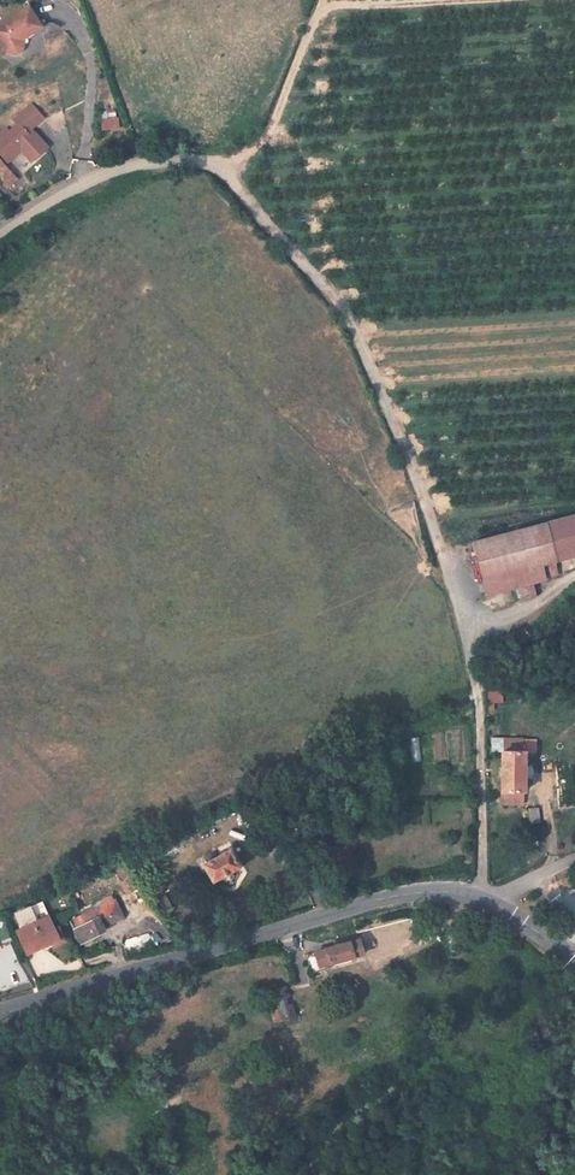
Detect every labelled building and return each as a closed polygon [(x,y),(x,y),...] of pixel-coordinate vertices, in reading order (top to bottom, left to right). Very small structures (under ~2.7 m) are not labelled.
[(21,41),(21,40),(41,27),(28,8),(0,26),(0,40),(6,50),(7,51),(8,52),(9,52),(9,53),(11,53),(11,54),(13,54),(15,54),(16,54),(17,53),(18,53),(19,52),(20,51),(21,50),(22,49),(22,47),(22,46),(22,45),(22,44),(22,43),(21,41)] [(42,26),(41,27),(46,34),(51,32),(60,29),(58,26),(53,24),(51,23),(50,23),(48,23),(47,24),(44,25),(42,26)] [(31,162),(47,148),(34,132),(30,137),(26,133),(31,129),(43,118),(31,105),(14,120),(18,124),(10,132),(7,129),(0,135),(0,154),(7,162),(21,150),(31,162)] [(103,129),(120,128),(119,117),(102,118),(103,129)] [(0,162),(0,176),(9,186),(16,180),(0,162)] [(557,562),(546,523),(472,542),(486,596),(517,588),(530,584),(546,580),(545,577),(542,566),(554,562),(557,562)] [(554,562),(542,566),(545,577),(557,574),(554,562)] [(530,584),(517,588),(520,600),(534,597),(530,584)] [(502,752),(501,772),(524,772),(524,753),(523,753),(523,740),(513,740),(513,753),(503,752),(502,752)] [(504,740),(503,752),(513,753),(513,740),(504,740)] [(501,772),(501,804),(519,804),(519,792),(524,792),(524,772),(501,772)] [(537,823),(535,808),(527,809),(529,824),(537,823)] [(203,865),(213,882),(239,868),(230,851),(216,858),(209,862),(203,865)] [(206,856),(209,862),(216,858),(212,852),(206,856)] [(121,861),(113,866),(120,877),(128,872),(121,861)] [(112,896),(103,901),(105,905),(114,922),(123,917),(112,896)] [(22,930),(16,933),(26,954),(54,942),(55,945),(64,941),(58,928),(55,930),(42,903),(16,915),(22,930)] [(83,916),(70,923),(81,943),(94,936),(94,938),(105,932),(103,928),(114,922),(105,905),(93,911),(92,908),(81,913),(83,916)] [(319,967),(364,954),(359,940),(315,953),(319,967)] [(275,1023),(296,1016),(287,986),(266,992),(275,1023)]
